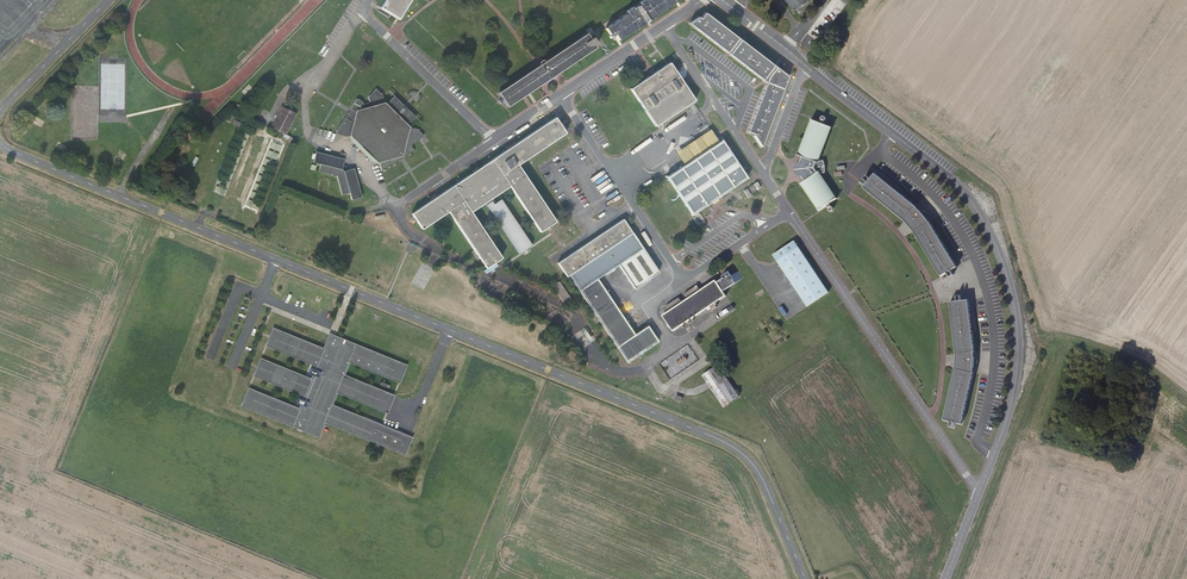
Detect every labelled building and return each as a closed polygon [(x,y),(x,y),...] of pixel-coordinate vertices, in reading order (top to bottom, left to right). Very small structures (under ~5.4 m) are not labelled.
[(378,7),(397,19),(409,0),(382,0),(378,7)] [(671,0),(637,0),(635,1),(637,5),(636,6),(634,4),(632,5),(632,6),(633,8),(631,9),(629,6),(623,10),(624,12),(601,27),(605,33),(609,30),(614,38),(641,21),(640,20),(644,18),(645,18),(671,0)] [(791,12),(808,1),(807,0),(784,0),(791,12)] [(767,83),(748,132),(755,134),(755,136),(762,147),(788,77),(706,13),(701,20),(700,18),(691,24),(767,83)] [(582,33),(493,92),(502,106),(591,47),(590,45),(592,43),(587,36),(585,38),(582,33)] [(653,126),(693,101),(669,64),(629,89),(653,126)] [(354,98),(334,133),(346,136),(375,162),(377,161),(379,171),(413,151),(410,147),(412,138),(418,140),(422,135),(418,129),(409,127),(409,123),(415,117),(392,96),(385,102),(383,101),(381,93),(374,88),(367,96),(368,103),(364,104),(354,98)] [(298,113),(283,106),(272,127),(287,135),(298,113)] [(509,184),(540,230),(554,220),(517,164),(565,132),(555,117),(409,213),(421,231),(449,212),(485,266),(500,257),(469,211),(509,184)] [(830,127),(809,119),(796,154),(801,156),(798,162),(795,163),(794,165),(793,167),(793,169),(794,172),(795,174),(798,175),(800,175),(803,180),(799,183),(816,209),(835,197),(818,172),(819,171),(820,173),(824,172),(824,166),(822,161),(818,161),(818,163),(816,162),(830,127)] [(674,152),(682,163),(716,141),(708,128),(674,152)] [(682,163),(664,175),(688,212),(743,176),(718,139),(716,141),(682,163)] [(342,159),(314,151),(311,162),(317,163),(317,171),(335,176),(340,194),(347,192),(349,198),(360,196),(352,168),(341,171),(339,168),(342,159)] [(914,231),(941,275),(956,266),(929,222),(915,206),(874,173),(863,187),(904,219),(914,231)] [(490,202),(485,206),(518,254),(531,246),(500,200),(492,205),(490,202)] [(623,219),(556,263),(566,277),(569,275),(627,362),(658,342),(647,325),(633,334),(597,279),(619,264),(635,288),(658,272),(623,219)] [(793,240),(771,255),(806,306),(828,292),(793,240)] [(713,280),(660,315),(671,332),(727,296),(724,292),(745,278),(739,269),(730,275),(728,272),(722,275),(723,278),(715,283),(713,280)] [(558,281),(551,286),(563,305),(571,301),(558,281)] [(956,370),(945,420),(962,424),(973,374),(975,353),(968,300),(951,303),(957,354),(956,370)] [(322,348),(271,328),(265,346),(315,366),(309,378),(259,358),(252,376),(302,396),(298,408),(247,388),(240,406),(318,438),(324,423),(403,456),(411,437),(331,405),(336,393),(386,413),(394,395),(343,375),(348,363),(398,383),(406,365),(328,333),(322,348)] [(717,364),(701,375),(722,407),(738,396),(717,364)]
